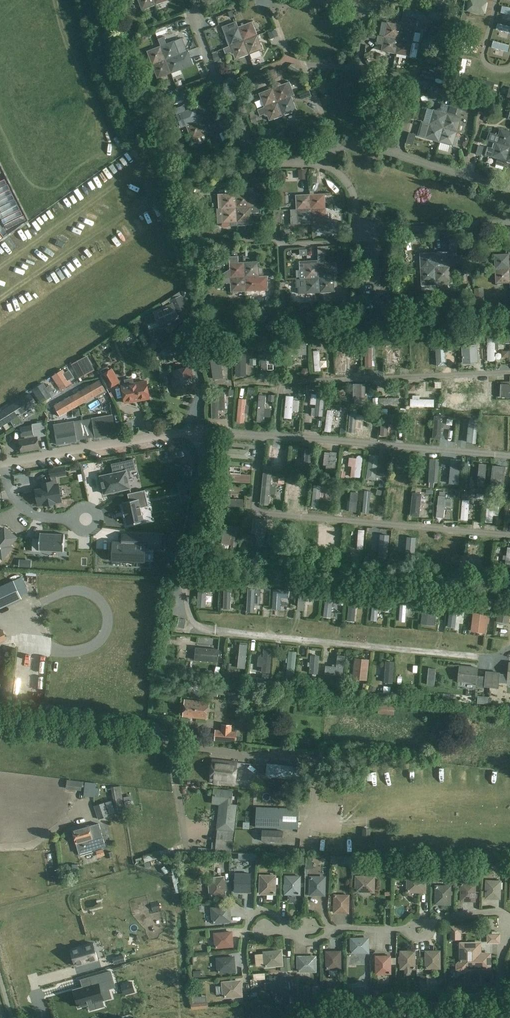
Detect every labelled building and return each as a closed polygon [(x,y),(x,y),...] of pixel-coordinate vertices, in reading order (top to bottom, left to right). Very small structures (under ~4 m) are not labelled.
[(142,11),(155,5),(153,0),(137,0),(142,11)] [(445,6),(444,11),(457,14),(458,8),(452,7),(453,6),(445,5),(445,6)] [(63,20),(57,21),(58,31),(65,29),(63,20)] [(243,40),(257,35),(252,22),(238,27),(243,40)] [(398,40),(401,25),(387,22),(384,37),(398,40)] [(466,36),(477,38),(479,26),(469,24),(466,36)] [(401,25),(398,40),(413,42),(416,28),(401,25)] [(230,46),(243,40),(238,27),(225,32),(230,46)] [(276,30),(268,33),(270,39),(278,36),(276,30)] [(257,35),(243,40),(249,55),(263,49),(257,35)] [(381,51),(395,54),(398,40),(384,37),(378,36),(377,41),(379,44),(382,45),(381,51)] [(161,46),(166,44),(164,37),(158,39),(161,46)] [(500,49),(509,50),(509,39),(505,38),(504,44),(501,43),(500,49)] [(249,55),(243,40),(230,46),(223,49),(226,54),(230,52),(231,53),(232,54),(233,54),(235,60),(249,55)] [(413,42),(398,40),(395,54),(416,58),(418,50),(414,49),(415,44),(413,43),(413,42)] [(477,40),(465,40),(465,52),(477,52),(477,40)] [(165,60),(179,54),(174,41),(166,44),(161,46),(160,46),(165,60)] [(152,65),(165,60),(160,46),(147,52),(152,65)] [(179,54),(165,60),(171,74),(185,68),(179,54)] [(165,60),(152,65),(157,79),(171,74),(165,60)] [(300,84),(304,78),(294,71),(290,76),(300,84)] [(278,102),(293,96),(294,96),(289,82),(273,88),(278,102)] [(497,100),(499,85),(489,83),(487,98),(497,100)] [(432,91),(444,94),(445,88),(433,85),(432,91)] [(278,102),(273,88),(259,94),(264,107),(278,102)] [(293,96),(278,102),(283,116),(297,110),(291,97),(293,96)] [(312,101),(309,96),(303,98),(307,105),(312,101)] [(200,121),(214,115),(208,102),(195,107),(200,121)] [(278,102),(264,107),(258,110),(260,116),(265,114),(265,115),(266,115),(267,115),(269,121),(283,116),(278,102)] [(443,128),(447,114),(450,105),(442,103),(440,110),(437,111),(433,110),(429,124),(443,128)] [(450,105),(447,114),(443,128),(457,132),(461,118),(455,116),(457,108),(450,105)] [(200,121),(195,107),(181,112),(186,126),(200,121)] [(214,115),(200,121),(205,135),(213,132),(216,134),(227,129),(222,118),(216,121),(214,115)] [(200,121),(186,126),(191,140),(194,139),(194,140),(199,143),(207,140),(205,135),(200,121)] [(425,138),(439,142),(443,128),(429,124),(427,131),(420,129),(418,136),(425,138)] [(443,128),(439,142),(453,146),(457,132),(443,128)] [(509,146),(509,132),(499,129),(496,143),(509,147),(509,146)] [(492,157),(506,161),(509,147),(496,143),(494,149),(487,147),(485,155),(492,157)] [(130,161),(121,167),(124,173),(139,164),(135,158),(130,161)] [(178,165),(168,168),(171,175),(181,171),(178,165)] [(133,192),(141,195),(145,186),(137,183),(133,192)] [(98,186),(89,190),(93,197),(97,195),(97,194),(101,192),(98,186)] [(236,208),(256,207),(255,192),(254,192),(254,187),(237,188),(237,193),(235,193),(236,208)] [(218,208),(236,208),(235,193),(217,194),(218,208)] [(311,209),(310,194),(295,195),(296,209),(296,210),(311,209)] [(311,209),(326,208),(325,194),(310,194),(311,209)] [(237,226),(252,225),(252,213),(260,212),(260,206),(256,207),(236,208),(237,223),(237,226)] [(222,224),(237,223),(236,208),(218,208),(218,209),(222,209),(222,224)] [(326,208),(311,209),(312,224),(327,223),(326,208)] [(312,224),(311,209),(296,210),(296,209),(290,210),(291,225),(312,224)] [(47,228),(60,222),(57,214),(47,218),(49,222),(45,224),(47,228)] [(143,222),(133,226),(137,233),(146,228),(143,222)] [(26,236),(30,242),(41,234),(37,228),(26,236)] [(116,243),(123,247),(126,242),(119,238),(116,243)] [(9,247),(14,254),(22,248),(18,242),(9,247)] [(319,278),(334,277),(337,276),(336,263),(327,263),(327,262),(325,260),(324,260),(324,252),(326,252),(326,246),(318,246),(318,260),(318,264),(319,278)] [(434,253),(435,268),(450,267),(449,252),(434,253)] [(435,268),(434,253),(419,254),(420,268),(435,268)] [(509,269),(509,254),(494,255),(495,270),(509,269)] [(223,278),(230,277),(244,276),(244,262),(238,263),(238,256),(229,256),(230,269),(222,274),(223,278)] [(305,279),(319,278),(318,264),(318,260),(300,261),(300,269),(304,269),(305,279)] [(244,276),(260,276),(259,262),(244,262),(244,276)] [(71,269),(76,277),(87,271),(82,263),(71,269)] [(435,268),(436,285),(451,284),(450,267),(435,268)] [(435,268),(420,268),(421,286),(436,285),(435,268)] [(495,270),(496,284),(509,283),(509,277),(509,269),(495,270)] [(244,276),(230,277),(223,278),(223,283),(230,283),(231,293),(245,292),(244,276)] [(260,276),(244,276),(245,292),(261,291),(260,276)] [(319,278),(320,293),(335,292),(334,277),(319,278)] [(319,278),(305,279),(303,279),(304,287),(298,287),(298,294),(320,293),(319,278)] [(484,298),(483,288),(475,288),(476,299),(484,298)] [(172,305),(178,317),(178,319),(180,323),(192,318),(182,295),(170,300),(172,303),(172,305)] [(178,319),(178,317),(172,305),(172,303),(153,312),(154,313),(145,317),(148,324),(157,321),(160,328),(178,319)] [(414,316),(414,308),(403,308),(403,316),(414,316)] [(134,322),(130,324),(132,329),(136,327),(143,324),(141,319),(134,322)] [(188,336),(183,339),(178,342),(188,361),(199,355),(188,336)] [(343,341),(343,352),(360,352),(360,341),(343,341)] [(306,344),(287,344),(287,355),(307,355),(306,344)] [(478,344),(461,345),(463,363),(479,362),(478,344)] [(247,377),(247,348),(236,348),(236,377),(247,377)] [(87,356),(71,364),(79,379),(95,370),(87,356)] [(112,369),(109,364),(99,370),(101,374),(101,375),(100,375),(108,389),(121,382),(113,368),(112,369)] [(191,367),(174,371),(179,395),(196,392),(191,367)] [(67,375),(64,370),(63,369),(52,376),(61,390),(72,383),(70,380),(73,378),(70,373),(67,375)] [(123,387),(122,387),(126,404),(150,399),(147,382),(135,385),(133,379),(125,381),(126,384),(124,384),(123,387)] [(73,396),(78,406),(106,390),(100,380),(73,396)] [(44,382),(43,383),(33,390),(39,400),(41,404),(52,396),(50,393),(47,388),(44,382)] [(354,405),(358,405),(365,405),(365,384),(358,384),(358,398),(354,398),(354,405)] [(488,396),(488,401),(491,401),(491,404),(497,404),(497,384),(490,384),(490,396),(488,396)] [(501,389),(501,392),(498,392),(498,397),(500,397),(500,398),(509,399),(509,390),(501,389)] [(225,392),(211,392),(212,419),(219,418),(218,410),(225,410),(225,392)] [(315,407),(315,408),(312,408),(311,415),(323,416),(325,394),(317,393),(317,394),(315,407)] [(259,395),(257,421),(264,422),(267,396),(259,395)] [(287,395),(285,421),(290,421),(292,406),(295,407),(295,402),(292,402),(293,395),(287,395)] [(28,410),(33,407),(26,396),(21,399),(0,412),(0,427),(28,410)] [(73,396),(64,401),(70,411),(78,406),(73,396)] [(64,401),(54,406),(60,416),(70,411),(64,401)] [(468,401),(447,401),(447,409),(467,409),(468,401)] [(113,413),(55,424),(58,444),(78,440),(77,438),(96,434),(97,437),(117,433),(113,413)] [(390,415),(382,414),(379,436),(388,437),(390,415)] [(31,418),(33,426),(34,433),(22,435),(21,436),(21,439),(25,438),(25,440),(38,438),(46,437),(43,416),(31,418)] [(34,433),(33,426),(20,428),(21,436),(22,435),(34,433)] [(504,450),(506,426),(500,426),(499,433),(498,433),(498,436),(499,436),(498,449),(504,450)] [(38,438),(25,440),(19,441),(21,453),(40,450),(38,438)] [(286,468),(288,449),(272,447),(270,466),(286,468)] [(245,450),(233,449),(233,450),(227,450),(227,457),(245,459),(245,450)] [(306,449),(303,471),(310,472),(313,450),(306,449)] [(330,452),(330,453),(329,462),(329,464),(327,464),(326,472),(335,472),(337,452),(330,452)] [(376,457),(376,465),(380,465),(379,477),(385,478),(387,457),(381,456),(381,457),(376,457)] [(351,459),(350,467),(352,467),(351,478),(360,479),(363,458),(361,457),(359,457),(357,457),(357,460),(351,459)] [(410,479),(412,459),(406,459),(404,478),(410,479)] [(432,460),(430,482),(437,483),(439,460),(432,460)] [(451,460),(450,484),(458,484),(460,461),(451,460)] [(122,463),(102,467),(104,475),(91,477),(94,495),(119,490),(116,480),(120,479),(119,474),(124,473),(122,463)] [(485,486),(487,464),(480,464),(478,485),(485,486)] [(491,488),(497,489),(497,483),(504,484),(506,467),(493,465),(491,488)] [(65,467),(49,469),(51,478),(67,475),(65,467)] [(227,473),(227,482),(251,483),(251,474),(227,473)] [(263,478),(260,504),(269,505),(272,474),(263,473),(263,478)] [(39,497),(37,497),(38,505),(45,504),(45,506),(55,504),(55,503),(62,501),(59,484),(52,485),(51,482),(42,483),(43,489),(38,490),(39,497)] [(314,489),(311,507),(318,508),(318,502),(320,502),(321,498),(318,498),(319,489),(314,489)] [(144,522),(141,508),(139,499),(147,498),(145,490),(128,494),(129,501),(123,503),(124,510),(123,510),(125,517),(126,517),(128,525),(144,522)] [(396,492),(390,491),(387,511),(394,512),(396,492)] [(222,508),(243,508),(243,500),(230,499),(230,497),(227,497),(227,500),(222,500),(222,508)] [(362,514),(370,514),(371,497),(363,497),(362,514)] [(443,499),(438,498),(436,517),(442,517),(443,508),(445,508),(445,503),(443,503),(443,499)] [(470,500),(462,499),(461,519),(468,520),(470,500)] [(336,516),(342,517),(344,506),(338,504),(336,516)] [(419,523),(420,505),(412,505),(411,523),(419,523)] [(495,506),(487,505),(485,522),(492,523),(492,520),(494,521),(495,517),(492,517),(492,514),(495,514),(495,506)] [(254,519),(252,533),(258,533),(257,546),(264,546),(267,520),(254,519)] [(289,542),(291,524),(285,524),(282,541),(289,542)] [(233,527),(225,526),(221,543),(236,547),(240,527),(233,526),(233,527)] [(1,530),(0,528),(0,555),(2,557),(3,558),(4,557),(3,556),(11,548),(12,547),(11,546),(10,546),(9,545),(14,538),(15,538),(16,537),(14,536),(6,529),(5,528),(4,529),(4,530),(3,531),(1,530)] [(382,530),(379,557),(388,558),(391,531),(382,530)] [(40,550),(63,552),(64,534),(40,533),(40,539),(33,539),(32,551),(40,552),(40,550)] [(145,565),(146,549),(156,549),(157,535),(132,534),(132,546),(113,545),(112,563),(145,565)] [(432,547),(432,560),(440,560),(441,547),(432,547)] [(261,576),(249,575),(248,585),(259,586),(261,576)] [(21,599),(13,581),(0,587),(0,609),(21,599)] [(343,624),(367,626),(370,586),(346,584),(343,624)] [(205,608),(206,596),(208,596),(209,592),(207,592),(207,588),(199,587),(197,607),(205,608)] [(255,603),(256,589),(248,588),(247,612),(255,613),(255,603)] [(224,589),(223,609),(231,609),(231,601),(233,601),(234,597),(231,597),(231,590),(224,589)] [(281,597),(289,597),(289,589),(273,589),(273,608),(280,609),(281,597)] [(299,590),(297,610),(305,610),(306,590),(299,590)] [(324,613),(331,614),(333,601),(335,601),(335,596),(333,596),(333,593),(326,592),(324,613)] [(455,630),(457,608),(449,608),(447,630),(455,630)] [(509,609),(500,608),(499,608),(497,622),(507,623),(509,610),(509,609)] [(430,610),(424,610),(422,609),(421,624),(433,625),(433,622),(435,623),(436,616),(434,615),(435,611),(430,610)] [(488,613),(474,611),(474,612),(473,612),(470,631),(486,633),(488,613)] [(185,628),(186,619),(179,618),(177,626),(185,628)] [(240,642),(238,668),(245,669),(248,643),(240,642)] [(196,647),(195,660),(218,662),(219,649),(196,647)] [(262,671),(270,672),(273,649),(264,648),(263,657),(259,657),(258,666),(262,666),(262,667),(262,671)] [(294,676),(296,650),(289,649),(288,657),(286,657),(286,661),(287,661),(286,676),(294,676)] [(311,655),(310,674),(317,674),(319,655),(311,655)] [(326,668),(325,675),(343,677),(345,659),(337,658),(336,669),(326,668)] [(354,659),(353,678),(365,679),(367,660),(354,659)] [(384,683),(393,683),(394,662),(386,661),(384,683)] [(485,686),(498,688),(499,682),(508,683),(508,679),(509,679),(509,663),(509,674),(499,673),(487,672),(485,686)] [(460,666),(459,681),(476,683),(476,685),(484,686),(486,675),(477,675),(478,668),(460,666)] [(435,688),(442,689),(444,670),(437,669),(435,688)] [(411,691),(419,691),(420,671),(412,670),(411,691)] [(225,694),(224,697),(237,699),(238,686),(209,683),(207,695),(216,696),(217,693),(225,694)] [(185,700),(184,717),(207,719),(209,702),(185,700)] [(378,702),(378,713),(395,715),(396,704),(378,702)] [(214,741),(236,742),(237,731),(231,730),(232,725),(221,724),(221,730),(215,729),(214,741)] [(213,760),(211,781),(213,781),(214,783),(218,784),(220,782),(234,783),(237,763),(213,760)] [(96,783),(86,782),(85,795),(95,796),(96,783)] [(120,786),(111,788),(116,812),(124,811),(120,786)] [(220,825),(219,830),(234,832),(237,805),(231,805),(232,800),(234,800),(235,797),(232,797),(233,791),(214,789),(213,804),(220,805),(218,824),(220,825)] [(106,802),(94,806),(98,820),(110,816),(106,802)] [(257,807),(256,828),(298,829),(299,809),(257,807)] [(72,830),(79,854),(105,846),(98,824),(89,826),(88,826),(72,830)] [(231,853),(234,832),(219,830),(217,830),(215,853),(216,853),(216,852),(231,853)] [(284,841),(284,831),(262,830),(261,842),(282,842),(282,846),(298,846),(298,841),(284,841)] [(138,864),(159,858),(157,852),(136,858),(138,864)] [(284,866),(291,861),(291,856),(282,856),(282,865),(284,866)] [(307,857),(307,865),(313,865),(313,864),(317,864),(317,860),(313,860),(313,857),(307,857)] [(234,892),(251,892),(251,873),(235,873),(234,892)] [(261,876),(260,893),(275,893),(276,876),(261,876)] [(282,890),(285,891),(285,894),(300,894),(301,877),(286,876),(285,882),(282,885),(282,890)] [(311,876),(310,894),(325,894),(325,891),(329,891),(329,881),(326,881),(326,877),(311,876)] [(357,876),(356,891),(374,892),(375,877),(357,876)] [(224,877),(209,879),(211,896),(226,895),(225,891),(228,891),(226,880),(224,881),(224,877)] [(407,877),(407,892),(425,892),(425,877),(407,877)] [(485,880),(485,898),(500,899),(500,881),(485,880)] [(460,883),(460,901),(475,901),(475,883),(460,883)] [(435,886),(435,904),(450,904),(450,886),(435,886)] [(334,894),(334,912),(349,912),(349,894),(334,894)] [(230,907),(212,908),(213,922),(231,921),(230,907)] [(468,925),(450,925),(450,939),(461,939),(461,933),(468,933),(468,925)] [(232,931),(214,933),(216,948),(234,946),(232,931)] [(351,938),(351,952),(369,952),(369,938),(366,938),(366,935),(361,935),(361,938),(351,938)] [(71,949),(75,966),(98,959),(93,943),(71,949)] [(460,960),(457,963),(457,968),(460,971),(465,971),(468,967),(488,967),(490,965),(490,955),(488,953),(476,953),(475,945),(473,943),(462,943),(460,945),(460,960)] [(282,950),(263,952),(265,967),(283,965),(282,950)] [(415,950),(400,951),(400,969),(405,969),(405,975),(411,975),(411,969),(415,969),(415,950)] [(440,950),(425,950),(425,969),(440,969),(440,950)] [(341,951),(326,951),(327,968),(341,968),(341,951)] [(114,964),(125,960),(123,955),(112,958),(114,964)] [(376,955),(376,973),(391,973),(391,955),(376,955)] [(234,956),(217,958),(218,972),(236,971),(234,956)] [(316,956),(302,956),(298,956),(298,971),(316,971),(316,956)] [(101,991),(115,987),(111,971),(90,977),(92,985),(74,990),(79,1007),(95,1003),(97,1008),(104,1006),(103,1001),(104,1000),(101,991)] [(305,986),(314,977),(309,972),(300,982),(305,986)] [(288,976),(270,978),(271,992),(289,991),(288,976)] [(241,981),(223,982),(224,997),(242,995),(241,981)] [(135,992),(133,982),(126,984),(129,994),(135,992)]
